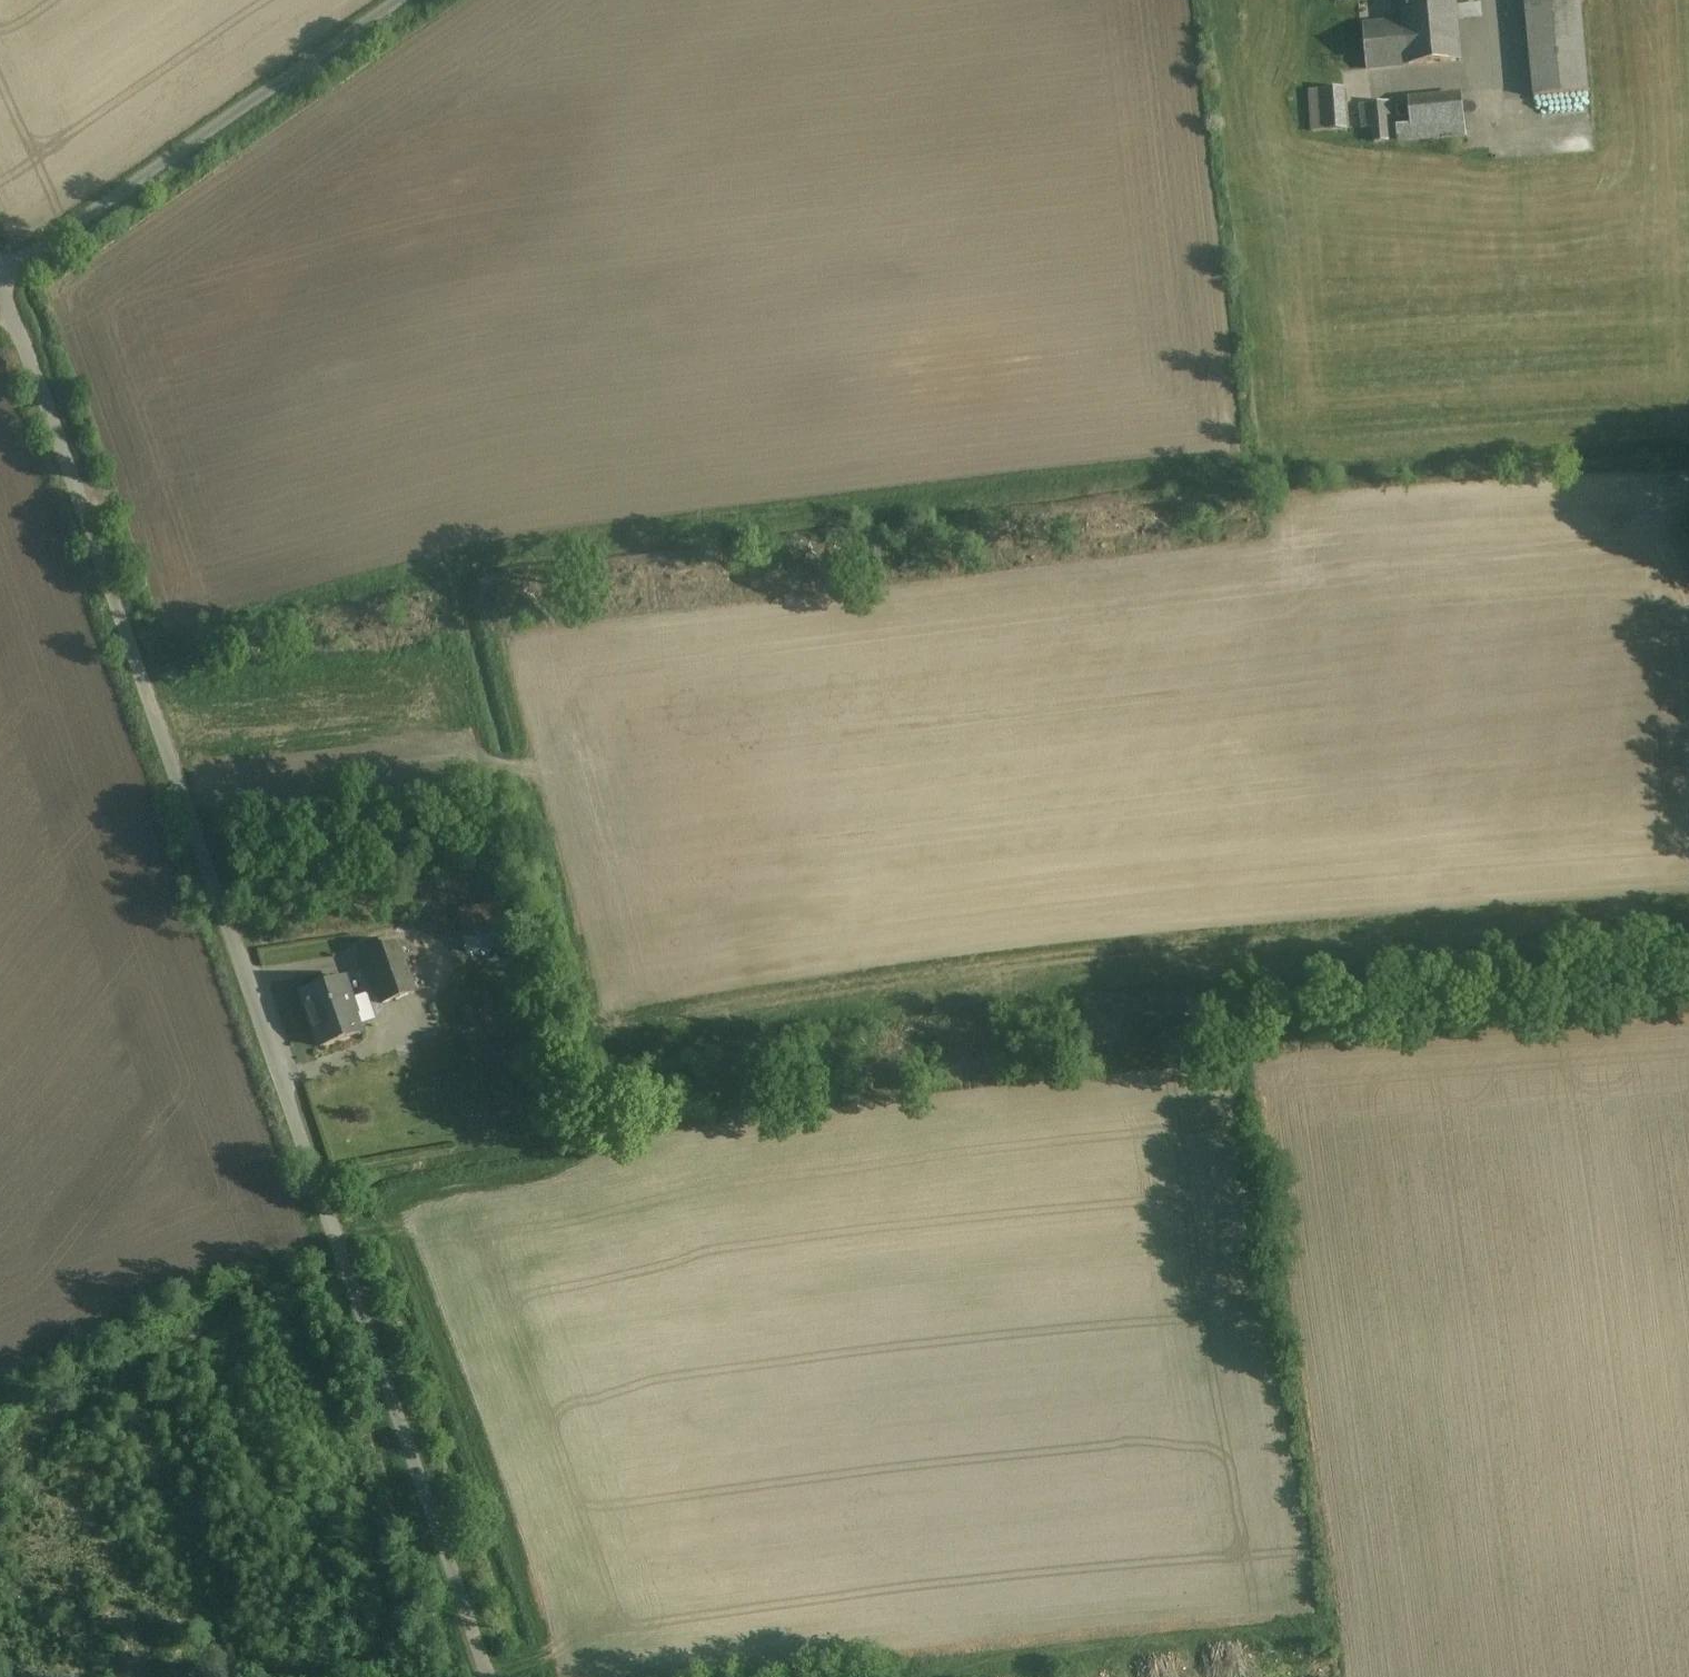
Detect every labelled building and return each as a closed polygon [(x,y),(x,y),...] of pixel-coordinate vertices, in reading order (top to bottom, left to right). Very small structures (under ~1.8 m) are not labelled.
[(1403,22),(1455,17),(1453,0),(1401,0),(1403,22)] [(1534,99),(1587,93),(1579,0),(1523,0),(1534,99)] [(1403,22),(1364,26),(1368,70),(1459,61),(1455,17),(1403,22)] [(1343,88),(1323,90),(1325,131),(1346,130),(1343,88)] [(1323,90),(1309,91),(1312,132),(1325,131),(1323,90)] [(1462,96),(1408,101),(1410,125),(1411,131),(1464,126),(1462,96)] [(1384,103),(1371,104),(1373,127),(1374,143),(1388,141),(1384,103)] [(1371,104),(1360,105),(1361,128),(1373,127),(1371,104)] [(1464,126),(1411,131),(1410,125),(1396,126),(1397,141),(1465,135),(1464,126)] [(497,925),(461,931),(465,952),(500,947),(497,925)] [(395,944),(364,955),(373,981),(404,970),(395,944)] [(404,970),(373,981),(381,1005),(412,994),(404,970)] [(351,1000),(344,979),(300,994),(319,1048),(358,1034),(347,1001),(351,1000)]
